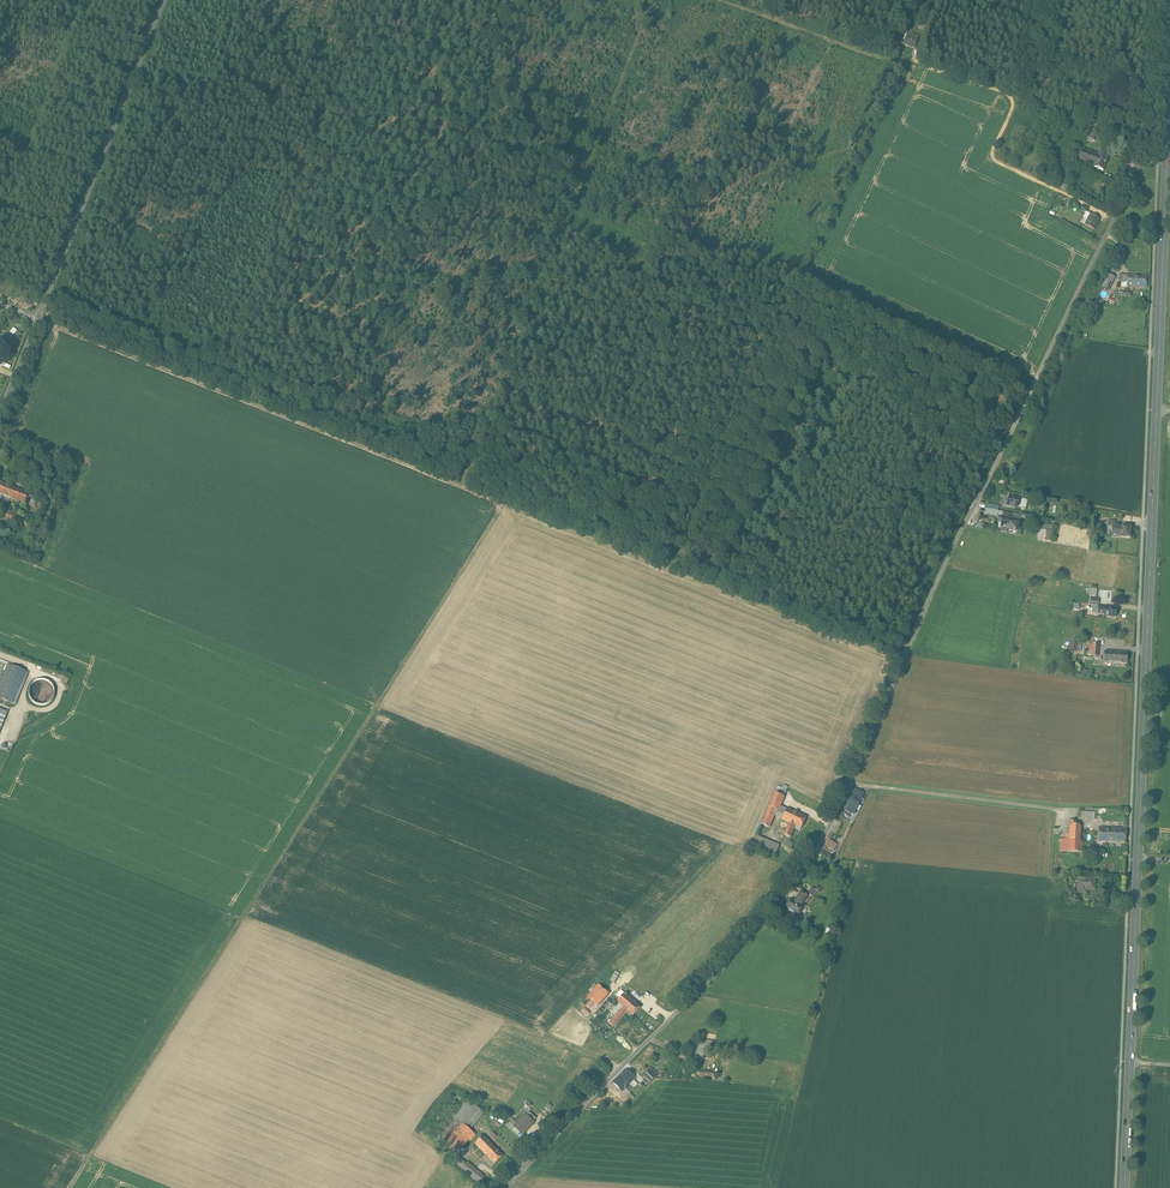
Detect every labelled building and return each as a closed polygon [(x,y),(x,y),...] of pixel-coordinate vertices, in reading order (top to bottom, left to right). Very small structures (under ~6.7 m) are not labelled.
[(905,49),(915,52),(918,43),(913,41),(914,38),(909,37),(905,49)] [(1087,138),(1095,140),(1096,137),(1098,138),(1100,132),(1090,129),(1087,138)] [(1078,160),(1082,149),(1077,147),(1073,158),(1078,160)] [(1094,154),(1082,149),(1078,160),(1089,164),(1094,154)] [(1109,156),(1100,152),(1098,156),(1094,166),(1094,167),(1103,171),(1109,156)] [(1094,154),(1089,164),(1094,166),(1098,156),(1094,154)] [(1061,182),(1059,188),(1069,193),(1071,187),(1061,182)] [(1100,218),(1090,214),(1087,212),(1086,212),(1084,217),(1088,219),(1085,225),(1094,230),(1100,218)] [(1147,276),(1128,275),(1127,282),(1127,287),(1146,288),(1147,276)] [(1115,279),(1109,276),(1102,288),(1109,291),(1115,279)] [(13,336),(16,339),(21,334),(18,331),(13,336)] [(0,483),(0,495),(5,497),(9,486),(0,483)] [(19,490),(9,486),(5,497),(15,501),(19,490)] [(28,494),(19,490),(15,501),(25,504),(28,494)] [(38,497),(28,494),(25,504),(31,507),(34,506),(38,497)] [(1028,500),(1005,496),(1003,505),(1007,506),(1026,510),(1028,500)] [(15,515),(4,511),(0,519),(12,523),(15,515)] [(33,522),(15,515),(12,523),(29,530),(33,522)] [(1013,520),(999,517),(997,527),(1002,528),(1001,531),(1006,532),(1007,529),(1011,529),(1011,530),(1018,531),(1020,520),(1013,519),(1013,520)] [(1053,526),(1044,525),(1044,530),(1047,530),(1046,540),(1051,541),(1053,526)] [(1115,526),(1112,526),(1112,538),(1131,538),(1131,527),(1115,526)] [(1116,608),(1093,606),(1092,613),(1104,614),(1104,617),(1115,618),(1116,608)] [(1070,642),(1069,650),(1078,650),(1078,642),(1070,642)] [(1127,655),(1110,654),(1109,663),(1127,664),(1127,655)] [(0,683),(0,698),(16,704),(29,671),(7,663),(0,683)] [(1085,668),(1080,674),(1084,677),(1089,671),(1085,668)] [(37,685),(33,685),(33,696),(32,696),(32,704),(53,704),(53,680),(37,680),(37,685)] [(855,789),(851,797),(856,799),(861,801),(865,793),(855,789)] [(774,793),(768,807),(776,811),(778,811),(780,805),(784,797),(774,793)] [(853,800),(855,800),(856,799),(851,797),(849,796),(843,810),(847,812),(853,800)] [(847,812),(847,813),(854,816),(860,803),(855,800),(853,800),(847,812)] [(780,805),(778,811),(776,811),(774,815),(782,819),(787,808),(780,805)] [(776,811),(768,807),(761,824),(769,827),(774,815),(776,811)] [(797,813),(787,808),(782,819),(791,823),(793,823),(797,813)] [(807,817),(797,813),(793,823),(797,825),(802,828),(807,817)] [(793,823),(791,823),(786,835),(791,837),(797,825),(793,823)] [(1076,825),(1070,825),(1069,840),(1061,839),(1060,851),(1081,852),(1082,840),(1080,840),(1081,826),(1076,825)] [(1109,829),(1099,828),(1099,841),(1109,842),(1109,829)] [(1126,829),(1109,829),(1109,842),(1126,842),(1126,829)] [(780,845),(757,836),(755,843),(777,852),(780,845)] [(829,840),(826,846),(834,851),(837,845),(829,840)] [(1095,880),(1077,879),(1077,893),(1083,893),(1083,890),(1094,891),(1095,880)] [(817,891),(813,888),(809,894),(814,896),(817,891)] [(807,896),(801,892),(797,898),(803,902),(807,896)] [(797,898),(795,901),(791,899),(785,908),(797,916),(804,907),(801,905),(803,902),(797,898)] [(615,973),(610,980),(615,983),(619,976),(615,973)] [(598,985),(587,997),(597,1006),(609,993),(598,985)] [(640,1007),(625,993),(617,1002),(619,1003),(628,1011),(633,1016),(640,1007)] [(623,1007),(619,1003),(609,1014),(613,1018),(623,1007)] [(585,1006),(581,1011),(587,1016),(591,1012),(585,1006)] [(613,1018),(609,1023),(614,1027),(628,1011),(623,1007),(613,1018)] [(695,1052),(707,1054),(708,1050),(712,1050),(713,1044),(697,1041),(695,1052)] [(651,1065),(646,1060),(641,1065),(646,1070),(651,1065)] [(651,1082),(658,1074),(651,1068),(644,1075),(651,1082)] [(635,1079),(626,1070),(613,1082),(622,1091),(629,1084),(635,1079)] [(629,1084),(633,1088),(638,1083),(635,1079),(629,1084)] [(629,1084),(622,1091),(627,1096),(634,1089),(633,1088),(629,1084)] [(627,1096),(622,1091),(619,1095),(624,1100),(627,1096)] [(624,1100),(622,1102),(625,1105),(631,1100),(627,1096),(624,1100)] [(484,1114),(466,1099),(452,1116),(453,1117),(469,1131),(484,1114)] [(515,1124),(526,1133),(539,1120),(528,1111),(515,1124)] [(436,1137),(457,1154),(468,1140),(471,1142),(475,1136),(469,1131),(453,1117),(436,1137)] [(486,1133),(477,1141),(497,1162),(506,1154),(486,1133)] [(455,1165),(479,1184),(487,1175),(464,1156),(455,1165)]
